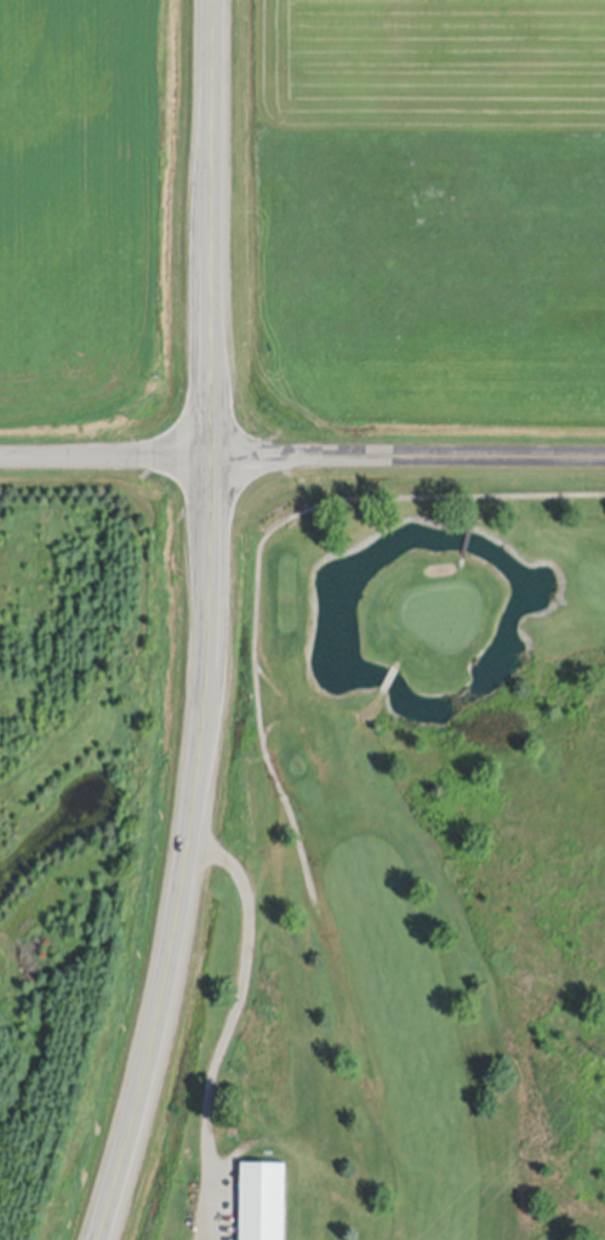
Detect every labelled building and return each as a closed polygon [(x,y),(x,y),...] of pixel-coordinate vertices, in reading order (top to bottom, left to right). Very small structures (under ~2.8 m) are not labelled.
[(286,1164),(285,1239),(241,1239),(241,1162),(286,1164)]
